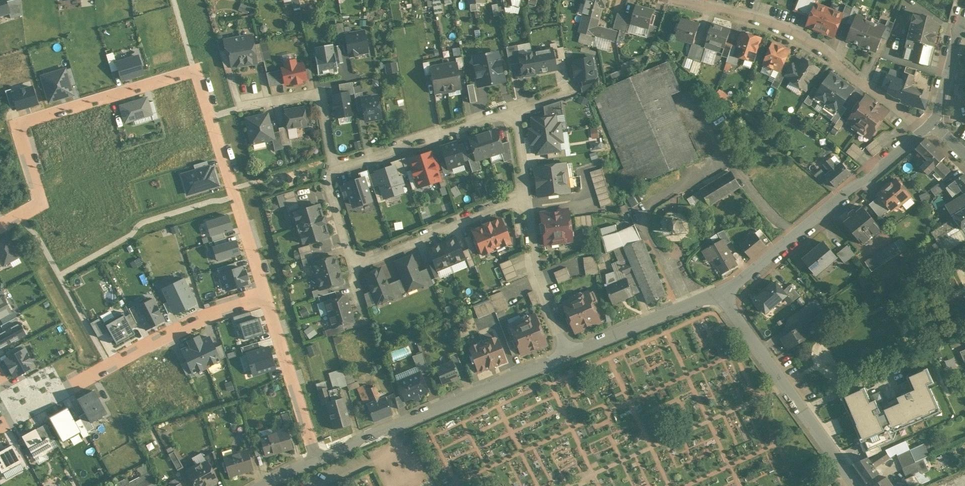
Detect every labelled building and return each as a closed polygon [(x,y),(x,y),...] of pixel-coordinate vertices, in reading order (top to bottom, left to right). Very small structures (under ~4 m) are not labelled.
[(9,13),(6,1),(5,0),(0,0),(0,15),(9,13)] [(9,13),(11,18),(23,15),(21,0),(10,0),(6,1),(9,13)] [(526,9),(534,11),(536,2),(530,0),(529,0),(526,9)] [(586,3),(587,4),(584,15),(592,17),(597,0),(587,0),(586,3)] [(592,17),(600,19),(603,8),(605,8),(607,0),(597,0),(592,17)] [(804,14),(811,17),(816,4),(817,4),(818,0),(817,0),(810,0),(804,14)] [(440,1),(433,2),(433,6),(435,14),(442,13),(440,1)] [(238,9),(247,12),(250,6),(241,3),(238,9)] [(817,4),(816,4),(811,17),(807,26),(809,26),(809,28),(813,29),(814,29),(821,31),(830,9),(817,4)] [(846,5),(843,14),(840,22),(847,24),(847,23),(854,8),(846,5)] [(654,11),(636,6),(631,23),(650,28),(651,24),(654,11)] [(854,8),(847,23),(854,26),(858,16),(860,9),(854,7),(854,8)] [(830,9),(821,31),(827,34),(828,35),(831,36),(832,36),(834,37),(840,22),(843,14),(830,9)] [(908,39),(935,47),(936,42),(938,42),(940,37),(937,36),(940,25),(928,17),(914,13),(908,39)] [(624,15),(618,14),(614,28),(620,30),(624,15)] [(592,17),(584,15),(580,32),(582,32),(587,34),(592,17)] [(630,17),(624,15),(620,30),(626,32),(630,17)] [(858,16),(854,26),(852,30),(851,30),(848,36),(849,36),(848,41),(861,46),(871,21),(858,16)] [(618,32),(598,26),(600,19),(592,17),(587,34),(590,35),(595,36),(615,41),(618,32)] [(690,21),(690,22),(681,19),(676,34),(694,40),(700,24),(690,21)] [(888,20),(885,27),(881,37),(888,40),(894,23),(888,20)] [(871,21),(861,46),(875,52),(877,48),(878,48),(880,42),(879,42),(881,37),(885,27),(871,21)] [(343,22),(336,24),(339,41),(346,40),(345,34),(346,34),(344,27),(343,22)] [(650,28),(631,23),(629,31),(647,36),(650,28)] [(651,24),(650,28),(647,36),(653,38),(658,26),(651,24)] [(731,30),(713,24),(705,47),(705,48),(706,48),(723,53),(723,54),(727,43),(731,30)] [(364,31),(351,33),(349,26),(344,27),(346,34),(345,34),(346,40),(348,53),(349,53),(349,56),(358,55),(357,52),(367,50),(364,31)] [(626,32),(620,30),(617,41),(623,43),(626,32)] [(587,34),(582,32),(580,38),(580,41),(588,44),(590,35),(587,34)] [(761,38),(743,33),(739,47),(736,55),(737,56),(747,59),(748,56),(749,55),(755,57),(761,38)] [(251,35),(239,37),(244,66),(257,63),(256,62),(253,45),(251,35)] [(595,36),(590,35),(588,44),(597,46),(597,44),(595,36)] [(895,43),(903,45),(905,38),(897,36),(895,43)] [(239,37),(224,40),(226,50),(227,54),(229,53),(232,67),(232,68),(244,66),(239,37)] [(903,58),(930,65),(935,47),(908,39),(903,58)] [(267,42),(260,44),(263,59),(271,57),(267,42)] [(552,49),(554,60),(565,58),(563,47),(557,48),(556,43),(551,44),(552,49)] [(688,57),(688,58),(695,60),(700,45),(693,43),(688,57)] [(732,45),(727,43),(723,54),(723,53),(722,56),(728,58),(727,62),(732,45)] [(784,48),(774,43),(773,43),(764,63),(765,63),(774,67),(774,68),(775,67),(781,70),(783,65),(784,64),(786,61),(785,60),(790,50),(784,48)] [(259,44),(253,45),(256,62),(264,61),(259,44)] [(316,55),(334,52),(333,46),(333,44),(314,47),(316,55)] [(343,63),(340,45),(333,46),(334,52),(336,64),(343,63)] [(517,45),(506,47),(509,65),(520,63),(518,55),(519,55),(517,45)] [(705,47),(700,45),(695,60),(702,62),(706,48),(705,48),(705,47)] [(732,45),(727,62),(734,64),(737,56),(736,55),(739,47),(732,45)] [(552,49),(532,52),(536,73),(555,69),(554,60),(552,49)] [(227,54),(226,50),(220,51),(225,68),(232,67),(229,53),(227,54)] [(316,55),(315,56),(318,74),(338,71),(336,64),(334,52),(316,55)] [(492,62),(499,61),(497,52),(491,53),(492,62)] [(519,55),(518,55),(520,63),(522,76),(536,73),(532,52),(519,55)] [(112,72),(118,70),(116,63),(113,53),(107,55),(112,72)] [(491,53),(486,54),(486,53),(484,54),(485,54),(480,55),(481,65),(475,66),(477,77),(484,76),(486,85),(497,83),(495,73),(502,72),(499,61),(492,62),(491,53)] [(891,56),(885,54),(883,60),(894,63),(896,57),(891,56)] [(481,65),(480,55),(473,57),(475,66),(481,65)] [(749,55),(748,56),(747,59),(745,65),(752,67),(755,57),(749,55)] [(138,56),(116,63),(118,70),(121,80),(144,73),(138,56)] [(695,60),(688,58),(688,57),(686,56),(682,66),(690,73),(691,73),(691,71),(693,65),(695,60)] [(462,57),(456,58),(456,64),(457,63),(458,70),(464,69),(462,57)] [(592,57),(573,60),(574,65),(572,66),(574,76),(576,76),(577,81),(581,80),(596,78),(596,77),(592,57)] [(295,60),(284,63),(285,67),(282,68),(285,83),(285,84),(292,82),(293,84),(301,82),(301,80),(306,79),(304,70),(302,63),(296,65),(295,60)] [(429,61),(423,63),(425,75),(431,74),(430,68),(429,61)] [(807,61),(805,65),(802,63),(798,68),(791,79),(790,80),(802,88),(807,87),(811,80),(813,80),(815,77),(814,75),(819,69),(807,61)] [(886,64),(879,61),(875,71),(881,74),(886,64)] [(669,62),(594,94),(625,168),(619,170),(627,189),(698,159),(671,94),(681,90),(669,62)] [(638,62),(623,68),(625,75),(641,68),(638,62)] [(396,63),(385,65),(387,72),(397,70),(396,63)] [(456,64),(443,66),(448,90),(461,88),(458,70),(457,63),(456,64)] [(793,64),(786,73),(786,74),(785,75),(791,79),(798,68),(793,64)] [(430,68),(431,74),(434,93),(448,90),(443,66),(430,68)] [(905,72),(915,76),(917,69),(907,66),(905,72)] [(72,67),(65,69),(70,87),(77,85),(72,67)] [(311,68),(304,70),(306,79),(312,77),(311,68)] [(70,87),(65,69),(42,77),(50,101),(73,94),(70,87)] [(282,69),(266,73),(269,87),(285,83),(282,69)] [(780,70),(771,86),(778,89),(785,75),(786,74),(786,73),(780,70)] [(495,73),(497,83),(505,81),(504,71),(502,72),(495,73)] [(909,95),(928,101),(931,92),(912,86),(915,76),(905,72),(902,80),(899,88),(910,91),(909,95)] [(820,90),(813,99),(814,100),(824,107),(843,81),(832,73),(820,90)] [(903,102),(926,109),(928,101),(909,95),(910,91),(899,88),(902,80),(889,75),(885,83),(889,85),(890,88),(889,91),(895,97),(903,99),(903,102)] [(486,85),(484,76),(477,77),(475,77),(477,87),(486,85)] [(596,78),(581,80),(583,92),(600,85),(599,77),(596,77),(596,78)] [(843,81),(824,107),(835,115),(842,105),(854,89),(843,81)] [(352,82),(339,84),(340,93),(348,92),(348,95),(354,94),(354,93),(352,82)] [(13,92),(12,93),(16,105),(17,110),(37,104),(32,87),(13,92)] [(814,87),(804,102),(810,106),(814,100),(813,99),(820,90),(814,87)] [(12,93),(13,92),(12,89),(5,91),(10,107),(16,105),(12,93)] [(340,93),(333,95),(334,103),(332,103),(334,110),(335,110),(337,118),(352,115),(348,95),(348,92),(340,93)] [(362,92),(354,93),(354,94),(358,111),(363,110),(361,98),(363,98),(362,92)] [(363,98),(361,98),(363,110),(365,121),(381,118),(377,96),(370,97),(370,96),(363,98)] [(866,96),(857,109),(854,113),(852,113),(849,117),(850,120),(848,122),(870,138),(872,135),(875,135),(877,132),(877,129),(880,125),(880,124),(889,112),(881,107),(878,107),(874,105),(874,104),(874,101),(866,96)] [(152,114),(147,98),(120,106),(125,122),(152,114)] [(561,101),(543,106),(545,116),(555,115),(563,114),(561,101)] [(842,105),(835,115),(831,120),(836,124),(841,117),(847,109),(842,105)] [(304,107),(284,110),(287,127),(287,129),(296,127),(307,125),(304,107)] [(253,143),(264,140),(272,139),(273,138),(271,133),(267,114),(260,116),(259,114),(252,116),(253,117),(246,119),(252,143),(253,143)] [(545,116),(531,118),(533,129),(529,129),(530,137),(561,132),(560,123),(556,123),(555,115),(545,116)] [(836,124),(834,127),(839,130),(846,121),(841,117),(836,124)] [(287,129),(287,127),(279,128),(279,131),(283,145),(290,144),(289,138),(287,129)] [(296,127),(287,129),(289,138),(298,137),(296,127)] [(495,129),(482,133),(489,156),(501,152),(503,152),(500,144),(495,129)] [(279,131),(271,133),(273,138),(272,139),(275,151),(283,149),(283,145),(279,131)] [(561,132),(530,137),(531,144),(535,144),(536,154),(547,152),(560,151),(560,150),(559,142),(563,142),(561,132)] [(482,133),(469,138),(473,153),(476,160),(478,160),(489,156),(482,133)] [(946,157),(926,138),(916,149),(928,160),(921,167),(929,175),(934,169),(941,162),(945,158),(946,157)] [(264,140),(253,143),(253,144),(254,149),(266,146),(265,141),(264,140)] [(875,140),(866,147),(873,156),(883,149),(875,140)] [(509,141),(500,144),(503,152),(501,152),(504,162),(512,159),(509,141)] [(456,142),(441,147),(446,161),(448,168),(449,168),(463,163),(463,162),(457,145),(456,142)] [(463,143),(457,145),(463,162),(468,160),(469,160),(467,155),(463,143)] [(854,143),(846,152),(856,160),(863,151),(854,143)] [(560,151),(547,152),(548,158),(566,156),(565,149),(560,150),(560,151)] [(416,157),(410,159),(413,168),(411,169),(412,169),(415,178),(416,177),(419,187),(439,180),(437,172),(430,152),(416,157)] [(478,160),(476,160),(473,153),(467,155),(469,160),(468,160),(472,172),(481,169),(478,160)] [(416,154),(402,159),(406,171),(412,169),(411,169),(413,168),(410,159),(416,157),(416,154)] [(402,159),(390,162),(392,166),(394,165),(398,177),(401,176),(401,177),(407,175),(406,171),(402,159)] [(837,166),(830,159),(824,164),(831,172),(837,166)] [(194,165),(196,171),(197,173),(210,169),(207,161),(194,165)] [(449,168),(448,168),(446,161),(440,163),(443,170),(444,174),(450,172),(449,168)] [(560,162),(556,163),(555,165),(534,168),(535,176),(535,177),(536,180),(538,180),(538,184),(536,184),(537,187),(536,187),(537,188),(538,196),(559,193),(560,195),(564,194),(565,192),(570,192),(566,163),(561,164),(560,162)] [(826,175),(830,180),(836,187),(852,175),(842,162),(837,166),(831,172),(826,175)] [(951,171),(941,162),(934,169),(944,179),(951,171)] [(392,166),(375,171),(382,191),(385,190),(387,197),(399,193),(397,186),(404,184),(401,177),(401,176),(398,177),(394,165),(392,166)] [(196,171),(182,175),(185,184),(189,183),(192,193),(218,185),(217,178),(215,179),(213,175),(215,174),(213,168),(210,169),(197,173),(196,171)] [(602,168),(591,172),(598,195),(609,191),(602,168)] [(368,170),(358,173),(360,178),(363,177),(367,188),(373,186),(368,170)] [(443,170),(437,172),(439,180),(441,188),(447,185),(444,174),(443,170)] [(822,170),(815,176),(825,185),(830,180),(826,175),(822,170)] [(731,172),(701,191),(710,205),(740,186),(731,172)] [(947,188),(952,196),(961,189),(962,190),(964,187),(964,175),(947,188)] [(360,178),(345,183),(346,184),(350,197),(353,207),(371,201),(367,188),(363,177),(360,178)] [(896,179),(892,183),(889,183),(883,188),(882,191),(879,194),(880,196),(891,209),(896,204),(897,206),(910,196),(901,185),(901,182),(900,181),(897,180),(896,179)] [(942,181),(931,189),(936,196),(947,188),(942,181)] [(346,184),(340,186),(344,199),(350,197),(346,184)] [(294,190),(282,194),(286,206),(288,212),(300,208),(294,190)] [(609,191),(598,195),(601,207),(613,203),(609,191)] [(637,191),(627,197),(633,207),(643,201),(637,191)] [(710,205),(701,191),(693,196),(702,210),(710,205)] [(286,206),(282,194),(275,197),(278,209),(286,206)] [(955,204),(960,210),(964,206),(964,195),(955,204)] [(702,210),(693,196),(687,199),(697,214),(702,210)] [(891,209),(880,196),(869,204),(880,217),(891,209)] [(910,196),(897,206),(902,212),(915,202),(910,196)] [(960,210),(955,204),(950,209),(954,215),(961,211),(960,210)] [(319,205),(293,213),(296,221),(299,222),(302,232),(300,236),(303,243),(328,236),(325,224),(325,223),(323,218),(324,218),(324,217),(323,217),(319,205)] [(881,228),(863,207),(856,213),(855,211),(854,211),(851,214),(851,215),(852,216),(845,222),(862,244),(881,228)] [(950,208),(943,213),(949,221),(954,218),(953,216),(954,215),(950,209),(950,208)] [(961,211),(954,215),(953,216),(954,218),(960,226),(964,230),(964,228),(964,208),(961,211)] [(567,209),(558,211),(556,213),(552,214),(549,212),(540,213),(543,234),(541,236),(542,240),(544,242),(545,245),(551,244),(565,242),(572,241),(571,238),(573,236),(573,232),(570,230),(567,209)] [(232,229),(228,215),(206,222),(210,236),(211,236),(223,232),(232,229)] [(593,215),(574,217),(576,229),(594,227),(593,215)] [(488,223),(484,225),(484,224),(483,225),(472,230),(482,255),(490,252),(491,248),(500,245),(503,246),(511,243),(500,218),(489,223),(489,222),(488,223)] [(949,221),(932,232),(937,241),(960,226),(954,218),(949,221)] [(684,223),(679,219),(673,219),(668,224),(669,231),(673,235),(677,235),(680,235),(684,230),(684,223)] [(520,223),(514,224),(516,236),(522,235),(520,223)] [(635,225),(618,232),(624,246),(625,248),(641,241),(641,240),(635,225)] [(616,226),(604,230),(605,235),(602,236),(607,253),(614,250),(624,246),(618,232),(617,232),(616,226)] [(937,241),(946,254),(964,242),(964,231),(964,230),(960,226),(937,241)] [(725,230),(718,233),(722,241),(723,240),(725,245),(731,242),(725,230)] [(225,238),(223,232),(211,236),(213,242),(214,241),(225,238)] [(759,237),(756,233),(740,245),(751,259),(767,246),(766,246),(759,237)] [(771,242),(764,233),(759,237),(766,246),(771,242)] [(470,235),(464,238),(468,248),(469,248),(469,249),(474,247),(470,235)] [(4,266),(19,257),(8,237),(0,241),(0,259),(4,266)] [(455,237),(449,240),(449,241),(442,243),(451,265),(464,260),(455,237)] [(225,238),(214,241),(216,247),(227,243),(226,238),(225,238)] [(722,241),(704,251),(710,261),(714,258),(723,273),(737,265),(725,245),(723,240),(722,241)] [(236,241),(227,243),(216,247),(213,248),(217,260),(240,253),(236,241)] [(625,248),(624,248),(631,262),(634,271),(643,291),(648,303),(665,296),(641,241),(625,248)] [(824,242),(804,259),(817,275),(837,258),(824,242)] [(895,242),(865,262),(872,272),(901,252),(895,242)] [(442,243),(435,246),(434,246),(428,248),(437,271),(451,265),(442,243)] [(310,244),(298,248),(302,260),(313,256),(310,244)] [(856,255),(848,245),(837,254),(845,263),(856,255)] [(624,246),(614,250),(619,262),(621,266),(631,262),(624,248),(625,248),(624,246)] [(468,248),(463,251),(470,268),(476,265),(469,249),(469,248),(468,248)] [(302,260),(301,260),(303,266),(313,263),(313,262),(320,260),(319,255),(313,256),(302,260)] [(411,255),(395,262),(402,277),(406,288),(407,288),(415,285),(416,288),(423,285),(418,272),(411,255)] [(320,260),(313,262),(313,263),(317,276),(339,269),(335,256),(320,260)] [(598,256),(584,258),(586,275),(600,273),(598,256)] [(511,259),(499,264),(507,281),(518,276),(511,259)] [(612,264),(615,271),(618,280),(616,281),(617,283),(627,279),(625,275),(621,266),(619,262),(612,264)] [(631,262),(621,266),(625,275),(634,271),(631,262)] [(217,268),(219,274),(236,268),(235,263),(217,268)] [(432,263),(426,265),(427,268),(431,278),(437,276),(432,263)] [(243,271),(242,267),(236,268),(219,274),(223,285),(224,284),(226,291),(247,284),(246,279),(248,278),(245,271),(243,271)] [(567,267),(554,272),(558,283),(571,278),(567,267)] [(381,268),(365,274),(371,290),(376,301),(385,297),(386,300),(392,298),(393,297),(388,284),(381,268)] [(427,268),(418,272),(423,285),(424,288),(433,284),(431,278),(427,268)] [(339,269),(317,276),(321,289),(343,283),(339,269)] [(615,271),(606,274),(607,287),(617,283),(616,281),(618,280),(615,271)] [(634,271),(625,275),(627,279),(634,295),(643,291),(634,271)] [(401,279),(396,281),(401,293),(407,290),(407,292),(408,291),(407,288),(406,288),(402,277),(401,278),(401,279)] [(174,312),(175,314),(188,307),(189,310),(196,306),(187,287),(189,286),(185,278),(163,289),(169,301),(174,312)] [(607,287),(607,288),(614,303),(634,295),(627,279),(617,283),(607,287)] [(396,281),(388,284),(393,297),(392,298),(393,300),(403,296),(401,293),(396,281)] [(776,282),(755,300),(764,311),(772,304),(774,307),(787,296),(788,295),(784,291),(776,282)] [(800,296),(791,285),(784,291),(788,295),(787,296),(792,301),(800,296)] [(371,291),(364,294),(368,306),(376,303),(376,304),(377,304),(376,301),(371,290),(371,291)] [(335,291),(318,296),(320,303),(325,301),(337,297),(335,291)] [(501,291),(489,296),(490,300),(495,311),(495,313),(508,308),(501,291)] [(533,291),(527,293),(533,306),(538,303),(533,291)] [(589,292),(564,303),(564,304),(563,307),(564,311),(568,312),(570,318),(576,332),(584,329),(586,326),(585,325),(590,324),(593,325),(601,322),(596,308),(596,307),(595,307),(593,302),(594,298),(593,295),(590,293),(589,292)] [(337,297),(325,301),(329,314),(350,308),(346,295),(337,297)] [(0,298),(0,319),(12,312),(3,296),(0,298)] [(153,299),(135,308),(142,321),(147,330),(164,321),(153,299)] [(490,300),(473,307),(478,318),(495,311),(490,300)] [(174,312),(169,301),(163,304),(169,314),(174,312)] [(772,304),(764,311),(766,313),(774,307),(772,304)] [(135,308),(134,306),(129,308),(137,323),(142,321),(135,308)] [(821,306),(805,316),(809,322),(825,312),(821,306)] [(350,308),(329,314),(333,328),(342,325),(354,322),(350,308)] [(236,324),(240,323),(253,319),(250,311),(233,316),(236,324)] [(132,329),(126,316),(123,312),(102,324),(107,332),(109,337),(112,335),(117,344),(135,334),(132,329)] [(131,314),(126,316),(132,329),(137,326),(131,314)] [(534,315),(509,325),(510,328),(509,331),(511,334),(513,335),(515,340),(521,355),(530,351),(531,348),(535,346),(538,348),(546,344),(541,330),(541,329),(540,329),(539,325),(540,322),(538,319),(536,318),(534,315)] [(16,317),(1,326),(4,331),(19,322),(16,317)] [(253,319),(240,323),(245,340),(264,334),(259,317),(253,319)] [(98,337),(107,332),(102,324),(99,318),(91,323),(98,337)] [(19,322),(4,331),(0,333),(0,349),(26,334),(19,322)] [(309,338),(317,332),(311,324),(303,330),(309,338)] [(342,325),(333,328),(325,330),(327,337),(344,332),(342,325)] [(804,325),(783,339),(789,349),(811,335),(804,325)] [(201,341),(199,336),(188,341),(190,346),(181,350),(187,361),(192,372),(193,374),(221,361),(220,359),(215,348),(210,337),(201,341)] [(489,339),(488,342),(483,344),(482,340),(481,340),(483,344),(479,346),(475,344),(471,346),(470,349),(473,358),(478,372),(489,368),(490,368),(490,367),(494,366),(495,366),(495,365),(505,361),(497,339),(493,337),(489,339)] [(518,353),(512,340),(507,342),(512,355),(518,353)] [(247,354),(261,350),(258,342),(241,347),(243,356),(247,354)] [(310,355),(318,352),(315,342),(307,345),(310,355)] [(25,349),(22,344),(6,352),(9,358),(25,349)] [(394,361),(412,353),(409,344),(390,352),(394,361)] [(222,345),(215,348),(220,359),(225,356),(222,345)] [(261,350),(247,354),(254,375),(275,368),(268,347),(261,350)] [(25,349),(9,358),(5,360),(8,365),(7,366),(11,373),(12,372),(15,376),(34,366),(25,349)] [(463,370),(456,352),(449,355),(451,360),(452,360),(457,372),(463,370)] [(424,358),(415,361),(420,372),(421,374),(428,371),(424,358)] [(457,372),(452,360),(451,360),(435,367),(442,385),(442,384),(451,380),(452,381),(459,378),(457,372)] [(192,372),(187,361),(181,364),(186,374),(192,372)] [(472,362),(467,364),(471,374),(476,372),(472,362)] [(885,409),(896,434),(897,432),(897,431),(900,430),(900,429),(899,429),(898,426),(903,424),(905,428),(911,425),(910,422),(924,416),(925,419),(935,414),(935,413),(933,410),(938,408),(939,409),(940,408),(931,388),(929,389),(928,386),(934,383),(928,368),(913,375),(913,376),(914,376),(915,378),(910,381),(909,380),(908,381),(912,388),(913,391),(898,398),(900,402),(887,408),(885,409)] [(351,369),(343,371),(344,375),(347,385),(355,382),(353,378),(354,378),(351,369)] [(329,373),(331,379),(337,377),(344,375),(343,371),(342,370),(329,373)] [(420,372),(396,382),(402,395),(404,401),(428,391),(421,374),(420,372)] [(337,377),(331,379),(334,389),(340,387),(347,385),(344,375),(337,377)] [(355,382),(347,385),(349,391),(358,387),(360,386),(358,381),(355,382)] [(912,388),(908,381),(901,384),(904,391),(912,388)] [(360,386),(358,387),(364,404),(371,401),(366,390),(364,384),(360,386)] [(375,386),(366,390),(371,401),(372,402),(380,399),(375,386)] [(327,387),(317,389),(321,404),(326,402),(331,401),(328,391),(327,387)] [(331,401),(343,397),(340,387),(334,389),(328,391),(331,401)] [(872,402),(865,388),(845,396),(846,397),(849,402),(846,403),(845,403),(849,414),(852,412),(858,425),(855,427),(859,437),(860,436),(863,435),(865,440),(865,442),(866,441),(869,449),(870,450),(880,446),(894,440),(896,434),(885,409),(881,411),(876,400),(872,402)] [(85,413),(91,422),(106,414),(101,404),(100,405),(96,399),(98,398),(94,391),(78,399),(85,413)] [(880,392),(874,395),(878,403),(884,400),(880,392)] [(404,401),(402,395),(395,398),(399,408),(406,405),(404,401)] [(330,416),(347,411),(343,397),(331,401),(326,402),(330,416)] [(372,402),(367,404),(374,421),(392,414),(385,397),(380,399),(372,402)] [(67,408),(49,417),(63,442),(80,432),(75,422),(67,408)] [(347,411),(330,416),(334,429),(351,424),(347,411)] [(289,412),(281,414),(285,427),(293,425),(289,412)] [(91,422),(85,413),(79,416),(81,419),(87,432),(94,428),(91,422)] [(81,419),(75,422),(80,432),(83,437),(89,434),(87,432),(81,419)] [(31,428),(29,423),(20,428),(22,433),(31,428)] [(35,430),(42,441),(47,438),(49,443),(54,440),(46,424),(35,430)] [(35,430),(23,437),(34,457),(39,454),(42,455),(46,453),(47,450),(52,447),(49,443),(47,438),(42,441),(35,430)] [(287,430),(260,438),(263,446),(265,455),(292,448),(287,430)] [(248,433),(242,435),(246,447),(252,445),(248,433)] [(898,444),(886,450),(891,458),(901,451),(898,444)] [(923,444),(910,450),(916,462),(924,458),(929,456),(923,444)] [(0,464),(0,470),(1,473),(22,462),(13,445),(0,452),(0,460),(2,463),(0,464)] [(870,450),(869,449),(866,451),(869,457),(883,451),(880,446),(870,450)] [(247,450),(223,457),(228,475),(243,470),(244,472),(253,469),(247,450)] [(886,450),(870,460),(875,467),(891,458),(886,450)] [(910,450),(898,455),(903,468),(916,462),(910,450)] [(204,456),(212,470),(219,466),(214,451),(204,456)] [(203,453),(192,459),(196,465),(187,470),(187,472),(187,474),(189,479),(192,479),(195,485),(210,485),(216,483),(217,479),(212,470),(204,456),(203,453)] [(182,467),(176,454),(170,457),(177,470),(182,467)] [(870,460),(868,457),(867,458),(854,464),(867,483),(868,482),(867,482),(880,474),(875,467),(870,460)] [(924,458),(916,462),(920,471),(928,468),(924,458)] [(196,465),(192,459),(183,464),(187,470),(196,465)] [(916,462),(903,468),(908,478),(915,475),(914,473),(920,471),(916,462)] [(129,482),(127,478),(116,483),(115,482),(114,483),(116,485),(159,485),(160,485),(152,470),(129,482)] [(893,485),(887,477),(873,485),(913,485),(920,483),(921,484),(930,480),(928,477),(926,478),(922,472),(916,476),(915,475),(908,478),(893,485)]
